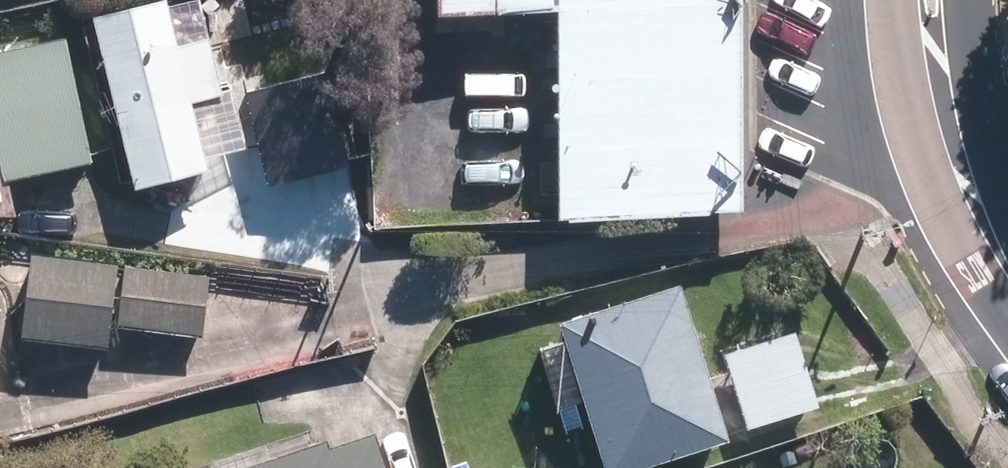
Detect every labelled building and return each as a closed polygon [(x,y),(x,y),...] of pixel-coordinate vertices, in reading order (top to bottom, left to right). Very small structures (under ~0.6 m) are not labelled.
[(99,18),(138,178),(211,160),(196,97),(220,91),(209,44),(185,50),(172,0),(99,18)] [(725,208),(725,0),(451,0),(451,13),(568,3),(569,211),(725,208)] [(725,208),(756,201),(755,0),(725,0),(725,208)] [(0,74),(0,158),(9,156),(13,173),(81,156),(57,59),(0,74)] [(123,265),(33,255),(25,329),(115,339),(123,265)] [(212,279),(131,271),(125,324),(206,333),(212,279)] [(691,289),(572,323),(613,466),(732,432),(691,289)] [(799,335),(729,355),(748,421),(818,401),(799,335)] [(272,467),(382,467),(372,437),(272,467)]
